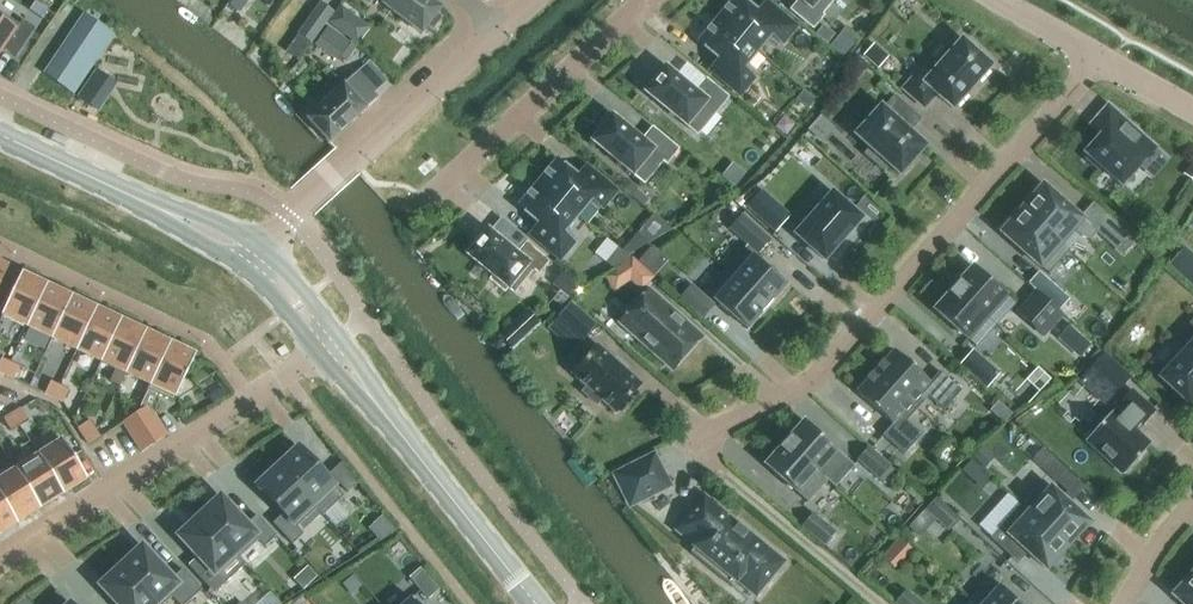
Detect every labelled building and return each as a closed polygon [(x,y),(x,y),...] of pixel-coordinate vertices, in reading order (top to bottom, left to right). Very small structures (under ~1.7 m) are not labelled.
[(230,6),(239,13),(248,1),(246,0),(235,0),(230,6)] [(430,0),(375,0),(421,35),(428,27),(433,30),(442,18),(437,14),(441,9),(430,0)] [(724,12),(717,20),(757,52),(767,39),(777,47),(781,43),(782,44),(796,27),(771,7),(762,18),(740,0),(734,0),(728,7),(727,5),(722,11),(724,12)] [(791,11),(813,29),(823,16),(821,15),(833,0),(799,0),(791,11)] [(333,12),(321,3),(298,34),(311,43),(333,12)] [(341,6),(328,23),(356,45),(369,27),(341,6)] [(3,49),(15,57),(35,29),(22,20),(19,25),(0,12),(0,54),(3,49)] [(114,34),(89,17),(81,30),(106,46),(114,36),(114,34)] [(755,74),(746,65),(757,52),(717,20),(711,28),(709,26),(705,32),(706,33),(698,43),(724,64),(715,75),(739,95),(753,79),(752,78),(755,74)] [(823,24),(815,34),(827,43),(835,33),(823,24)] [(328,26),(315,45),(338,62),(351,42),(328,26)] [(844,59),(860,40),(847,29),(832,48),(844,59)] [(73,42),(98,58),(106,46),(81,30),(73,42)] [(936,95),(952,109),(990,66),(987,64),(990,60),(976,47),(973,50),(962,41),(933,73),(924,65),(902,90),(924,109),(936,95)] [(98,58),(73,42),(65,54),(89,71),(98,58)] [(872,46),(863,56),(878,69),(886,59),(872,46)] [(65,54),(56,66),(81,83),(89,71),(65,54)] [(73,95),(81,83),(56,66),(48,78),(73,95)] [(665,68),(646,92),(697,135),(728,98),(706,80),(695,93),(665,68)] [(354,75),(305,120),(327,144),(376,100),(354,75)] [(882,109),(880,107),(855,136),(869,148),(863,155),(883,172),(889,166),(900,175),(925,147),(909,133),(921,120),(894,96),(882,109)] [(1101,168),(1121,186),(1154,148),(1108,107),(1096,121),(1106,130),(1085,154),(1088,157),(1085,160),(1098,171),(1101,168)] [(600,131),(592,141),(644,184),(662,161),(666,164),(678,150),(652,128),(641,141),(608,114),(596,128),(600,131)] [(538,184),(577,217),(587,203),(597,211),(601,207),(602,208),(616,191),(591,172),(582,183),(557,161),(548,171),(547,170),(542,175),(544,177),(538,184)] [(731,165),(722,177),(735,188),(745,176),(731,165)] [(626,180),(621,186),(632,196),(637,190),(626,180)] [(577,217),(538,184),(531,192),(529,191),(525,196),(527,198),(518,207),(544,229),(535,240),(559,260),(573,243),(572,242),(575,238),(566,230),(577,217)] [(1043,187),(1040,190),(1036,187),(1022,203),(1025,206),(1022,210),(1061,244),(1073,230),(1081,237),(1090,240),(1096,234),(1043,187)] [(775,231),(790,214),(762,190),(747,207),(775,231)] [(795,235),(824,260),(861,219),(832,194),(795,235)] [(1022,210),(1019,213),(1016,210),(1001,227),(1005,230),(1002,233),(1048,275),(1069,252),(1061,244),(1022,210)] [(742,214),(730,228),(758,253),(770,240),(742,214)] [(487,231),(468,255),(493,276),(490,280),(505,292),(508,288),(514,293),(533,270),(539,274),(548,262),(526,244),(517,255),(487,231)] [(650,242),(638,232),(624,250),(629,254),(650,242)] [(1169,265),(1192,286),(1192,285),(1192,255),(1184,247),(1169,265)] [(608,264),(613,269),(630,257),(620,249),(608,264)] [(724,271),(767,309),(772,303),(786,286),(752,256),(752,257),(744,249),(724,271)] [(616,268),(630,281),(642,291),(655,277),(632,257),(616,268)] [(9,267),(0,263),(0,285),(9,267)] [(953,289),(995,326),(1015,304),(1006,296),(972,266),(953,289)] [(767,309),(724,271),(705,293),(713,300),(747,330),(762,314),(767,309)] [(27,327),(47,285),(21,273),(1,315),(27,327)] [(1040,274),(1030,285),(1059,311),(1069,300),(1040,274)] [(560,290),(571,299),(582,286),(571,277),(560,290)] [(51,339),(72,296),(47,285),(27,327),(51,339)] [(680,297),(703,318),(714,306),(691,285),(680,297)] [(995,326),(953,289),(933,311),(967,341),(967,340),(976,348),(995,326)] [(648,292),(621,322),(673,369),(700,339),(648,292)] [(1045,335),(1062,316),(1035,292),(1019,311),(1045,335)] [(76,350),(96,308),(72,296),(51,339),(76,350)] [(558,318),(583,340),(596,326),(571,303),(558,318)] [(101,362),(121,320),(96,308),(76,350),(101,362)] [(126,374),(146,331),(121,320),(101,362),(116,369),(110,382),(120,387),(126,374)] [(1179,336),(1190,345),(1160,379),(1188,404),(1192,399),(1192,321),(1179,336)] [(514,323),(499,336),(511,349),(525,335),(514,323)] [(1069,326),(1056,340),(1078,359),(1090,345),(1069,326)] [(149,385),(150,385),(170,343),(146,331),(126,374),(149,385)] [(170,343),(150,385),(149,385),(147,390),(173,403),(196,355),(170,343)] [(601,401),(615,413),(641,385),(598,347),(572,375),(587,388),(582,393),(597,406),(601,401)] [(917,410),(928,398),(943,412),(961,391),(940,372),(930,383),(894,351),(875,372),(917,410)] [(999,374),(973,351),(959,366),(985,389),(999,374)] [(1103,355),(1093,366),(1111,383),(1121,371),(1103,355)] [(4,375),(11,362),(2,358),(0,361),(0,373),(4,375)] [(11,362),(4,375),(14,379),(20,366),(11,362)] [(875,372),(856,393),(892,425),(882,436),(904,456),(922,436),(907,422),(917,410),(875,372)] [(45,394),(54,398),(60,385),(51,381),(45,394)] [(69,389),(60,385),(54,398),(63,403),(69,389)] [(1112,412),(1086,440),(1087,441),(1124,474),(1123,474),(1124,475),(1150,446),(1149,446),(1148,446),(1135,434),(1141,426),(1142,427),(1155,413),(1131,391),(1118,405),(1119,406),(1113,413),(1112,412)] [(136,415),(153,445),(167,437),(149,407),(136,415)] [(20,426),(28,421),(20,409),(12,414),(20,426)] [(11,432),(20,426),(12,414),(4,419),(11,432)] [(140,452),(153,445),(136,415),(122,423),(140,452)] [(83,437),(96,429),(90,421),(78,428),(83,437)] [(837,451),(804,421),(784,443),(818,473),(837,451)] [(83,437),(89,445),(101,437),(96,429),(83,437)] [(38,455),(63,494),(87,479),(62,440),(38,455)] [(764,465),(798,496),(807,503),(827,481),(818,473),(784,443),(764,465)] [(981,447),(973,455),(984,466),(992,457),(981,447)] [(313,505),(323,516),(344,497),(299,448),(278,467),(313,505)] [(891,469),(869,449),(857,461),(880,481),(891,469)] [(1067,493),(1078,481),(1042,449),(1031,460),(1067,493)] [(63,494),(38,455),(15,469),(40,509),(63,494)] [(668,486),(653,456),(615,476),(630,506),(668,486)] [(972,460),(962,470),(968,476),(978,466),(972,460)] [(359,483),(341,464),(329,474),(347,493),(354,487),(359,483)] [(313,505),(278,467),(257,486),(283,514),(273,524),(292,545),(304,534),(293,523),(313,505)] [(15,469),(0,479),(0,497),(17,524),(40,509),(15,469)] [(1067,547),(1088,523),(1042,481),(1021,504),(1067,547)] [(751,599),(764,584),(782,563),(698,494),(668,530),(684,544),(682,547),(731,587),(733,584),(751,599)] [(17,524),(0,497),(0,534),(17,524)] [(239,558),(258,540),(265,547),(276,537),(257,516),(246,525),(220,498),(210,507),(209,505),(198,515),(238,559),(239,558)] [(925,510),(948,531),(959,519),(937,498),(925,510)] [(1021,504),(990,539),(1009,556),(1019,545),(1046,570),(1067,547),(1021,504)] [(812,514),(801,527),(824,546),(832,540),(835,533),(812,514)] [(238,559),(198,515),(187,525),(189,527),(179,536),(224,585),(246,565),(239,558),(238,559)] [(897,570),(915,552),(902,540),(884,558),(897,570)] [(172,597),(178,603),(187,603),(202,590),(182,570),(172,579),(142,547),(121,567),(156,603),(165,603),(172,597)] [(101,586),(118,603),(156,603),(121,567),(101,586)] [(439,590),(420,569),(409,578),(428,600),(439,590)] [(1173,596),(1182,603),(1192,603),(1192,574),(1173,596)] [(990,579),(970,601),(973,603),(1018,603),(990,579)] [(895,603),(921,603),(905,591),(895,603)]
